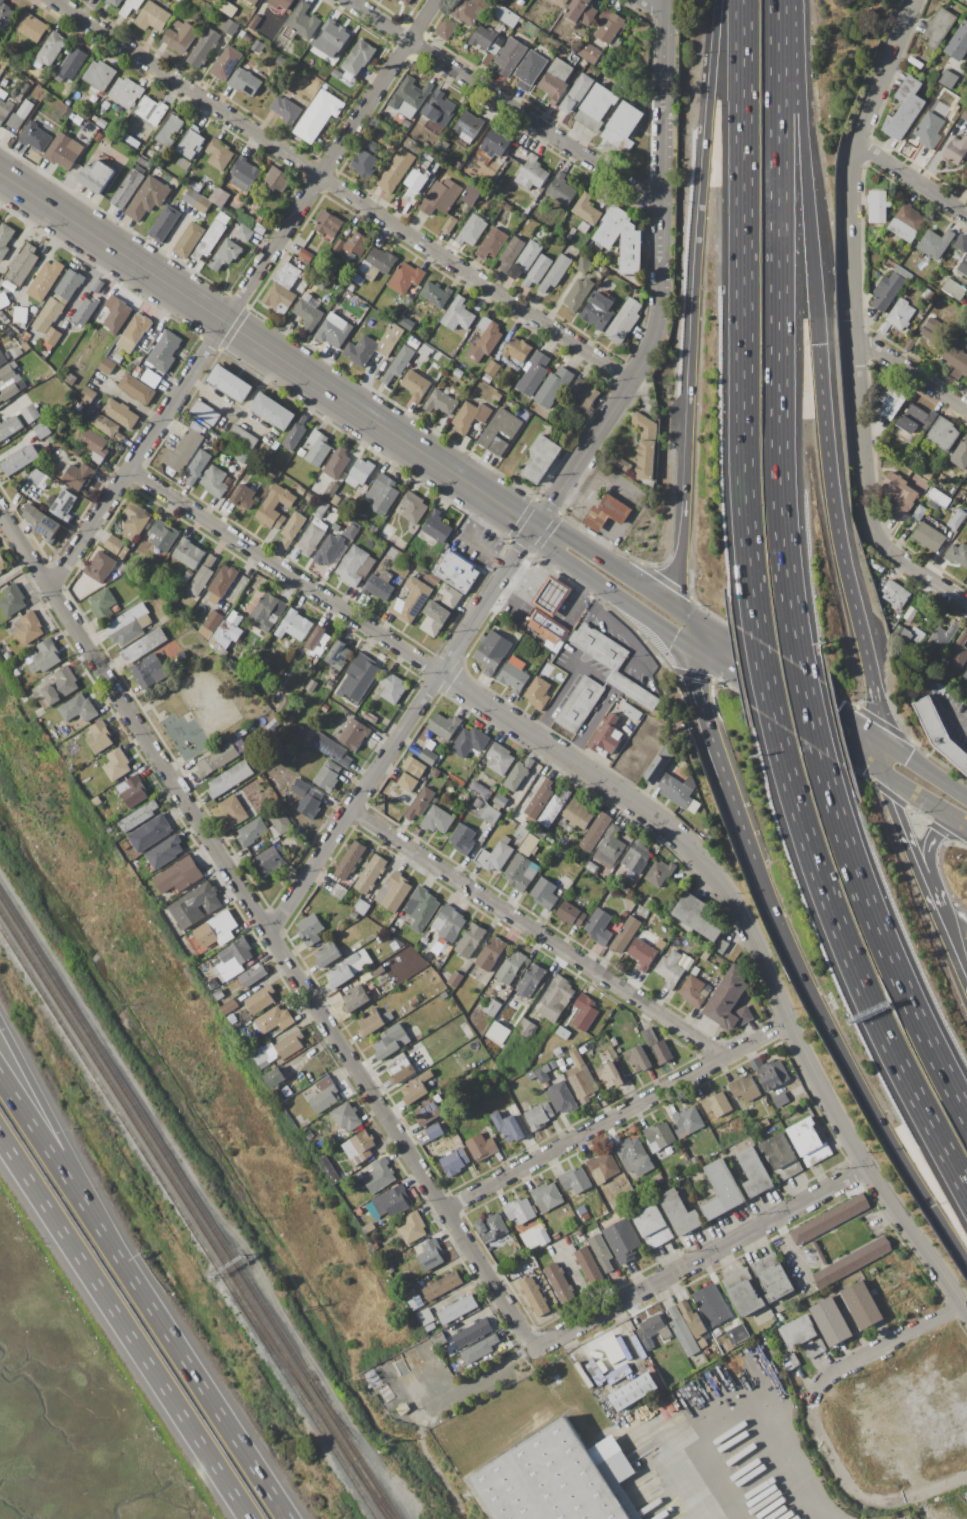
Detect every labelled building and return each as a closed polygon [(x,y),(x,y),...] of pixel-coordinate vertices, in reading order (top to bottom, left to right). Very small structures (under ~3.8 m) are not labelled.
[(4,31),(0,28),(0,0),(4,0),(3,2),(18,12),(4,31)] [(119,13),(127,0),(144,0),(137,11),(132,7),(125,17),(119,13)] [(133,23),(148,0),(171,15),(160,32),(149,25),(145,31),(133,23)] [(225,0),(237,9),(232,18),(219,9),(225,0)] [(252,10),(239,0),(259,0),(252,10)] [(267,3),(269,0),(294,0),(288,9),(281,5),(278,10),(267,3)] [(303,0),(311,6),(305,14),(311,18),(314,14),(323,20),(310,40),(286,25),(303,0)] [(452,15),(462,0),(486,0),(491,3),(481,18),(479,17),(473,26),(460,18),(459,20),(452,15)] [(564,14),(573,0),(591,0),(588,5),(598,11),(588,27),(578,20),(576,22),(564,14)] [(488,12),(495,1),(521,17),(514,28),(488,12)] [(942,6),(958,17),(936,51),(927,45),(931,39),(923,34),(942,6)] [(595,35),(610,10),(626,20),(624,23),(627,24),(624,29),(621,27),(616,36),(621,39),(620,41),(622,42),(616,51),(607,45),(608,44),(595,35)] [(25,12),(36,20),(37,18),(48,25),(36,44),(13,29),(25,12)] [(256,14),(262,18),(254,29),(248,26),(256,14)] [(185,21),(199,31),(183,55),(160,41),(168,28),(177,34),(180,30),(171,24),(175,18),(183,24),(185,21)] [(227,18),(240,26),(233,37),(221,29),(227,18)] [(329,18),(336,22),(334,25),(339,29),(341,26),(346,29),(344,32),(350,36),(334,60),(312,44),(316,38),(317,39),(320,35),(321,36),(324,31),(321,29),(329,18)] [(436,34),(445,19),(457,26),(447,41),(436,34)] [(963,25),(966,19),(966,52),(960,62),(944,51),(962,24),(963,25)] [(469,43),(481,25),(487,30),(489,27),(507,39),(497,55),(495,54),(487,66),(482,63),(488,53),(480,48),(479,50),(469,43)] [(186,61),(208,27),(221,35),(217,41),(219,42),(215,48),(213,47),(206,58),(208,59),(203,67),(201,65),(199,69),(186,61)] [(33,60),(53,31),(55,33),(56,31),(60,34),(59,35),(68,41),(65,45),(64,44),(49,66),(44,63),(42,66),(33,60)] [(494,61),(510,36),(529,48),(513,73),(512,72),(507,79),(496,72),(501,65),(494,61)] [(343,66),(361,38),(377,49),(369,62),(368,61),(364,67),(363,66),(357,76),(343,66)] [(257,39),(265,44),(259,54),(251,49),(257,39)] [(585,40),(603,52),(594,65),(577,54),(585,40)] [(55,74),(74,44),(79,48),(78,49),(88,55),(71,81),(65,77),(63,80),(62,79),(60,83),(54,80),(57,75),(55,74)] [(210,73),(214,66),(213,65),(215,61),(217,62),(228,44),(244,54),(225,83),(210,73)] [(513,75),(530,49),(548,61),(532,87),(513,75)] [(280,55),(285,59),(281,66),(275,62),(280,55)] [(536,87),(556,56),(574,68),(565,83),(569,85),(555,107),(548,103),(551,99),(547,96),(548,94),(536,87)] [(93,60),(98,63),(100,60),(117,71),(103,93),(81,79),(93,60)] [(227,84),(238,67),(242,69),(243,68),(248,72),(248,71),(252,73),(251,74),(263,82),(253,98),(240,89),(238,92),(227,84)] [(335,68),(342,73),(338,79),(330,75),(335,68)] [(945,68),(959,77),(951,90),(937,81),(945,68)] [(559,109),(582,72),(595,80),(577,108),(575,106),(569,115),(559,109)] [(412,119),(389,104),(409,74),(417,79),(413,85),(422,91),(428,81),(434,86),(412,119)] [(889,115),(891,113),(896,116),(904,104),(895,97),(909,75),(922,84),(920,88),(918,86),(913,93),(927,102),(901,142),(882,129),(889,115)] [(107,96),(119,78),(123,81),(125,77),(145,89),(139,98),(137,97),(134,102),(136,103),(133,108),(131,107),(128,110),(107,96)] [(4,78),(8,81),(4,88),(0,85),(4,78)] [(24,82),(28,85),(23,94),(18,91),(24,82)] [(573,119),(597,82),(618,96),(607,114),(608,114),(606,118),(604,117),(602,121),(604,122),(597,133),(573,119)] [(941,87),(953,94),(950,98),(939,91),(941,87)] [(14,104),(0,125),(0,89),(8,94),(3,101),(6,103),(8,100),(14,104)] [(293,132),(322,89),(345,104),(336,118),(331,115),(312,145),(293,132)] [(445,102),(447,99),(457,106),(453,112),(454,113),(445,128),(423,113),(438,89),(445,93),(441,99),(445,102)] [(15,100),(19,93),(23,96),(18,102),(15,100)] [(60,126),(71,109),(46,93),(35,110),(60,126)] [(144,95),(158,104),(160,101),(169,107),(156,127),(133,112),(144,95)] [(269,109),(278,96),(284,99),(285,97),(302,108),(294,121),(296,122),(292,127),(282,120),(284,118),(269,109)] [(7,124),(14,112),(16,114),(26,99),(34,105),(17,131),(7,124)] [(105,100),(110,104),(106,110),(101,106),(105,100)] [(600,136),(624,100),(644,113),(628,139),(635,143),(628,154),(600,136)] [(466,110),(478,118),(479,117),(485,121),(470,143),(459,136),(460,135),(453,130),(466,110)] [(914,135),(929,111),(945,121),(938,134),(942,137),(933,151),(918,142),(920,139),(914,135)] [(172,113),(185,122),(181,128),(183,130),(180,134),(175,131),(171,138),(175,140),(170,149),(155,139),(172,113)] [(398,113),(412,122),(408,129),(394,119),(398,113)] [(73,121),(77,114),(84,118),(79,126),(73,121)] [(100,117),(108,123),(108,124),(105,128),(104,130),(95,124),(96,122),(99,119),(100,117)] [(19,141),(20,139),(19,138),(31,120),(38,125),(37,127),(53,137),(42,153),(28,144),(27,146),(19,141)] [(48,123),(54,127),(50,133),(44,130),(48,123)] [(105,128),(108,124),(113,127),(110,132),(105,128)] [(194,124),(200,128),(199,129),(199,130),(200,131),(200,132),(200,133),(200,134),(199,135),(205,139),(201,146),(203,147),(199,154),(196,152),(192,160),(177,150),(194,124)] [(495,153),(492,158),(486,154),(487,152),(481,147),(493,128),(505,137),(506,135),(512,139),(500,157),(495,153)] [(44,158),(61,132),(80,144),(75,152),(80,155),(69,171),(56,163),(55,165),(44,158)] [(99,132),(104,136),(100,143),(94,139),(99,132)] [(127,134),(141,143),(137,148),(124,139),(127,134)] [(965,134),(966,135),(966,153),(959,166),(943,155),(955,136),(961,140),(965,134)] [(215,137),(223,142),(221,145),(225,147),(226,144),(231,147),(229,150),(235,153),(223,172),(207,162),(211,155),(205,152),(215,137)] [(371,139),(381,147),(376,155),(365,148),(371,139)] [(450,144),(445,152),(439,148),(444,140),(450,144)] [(415,157),(390,194),(382,189),(383,188),(378,184),(401,148),(415,157)] [(361,173),(358,171),(358,170),(350,165),(357,155),(358,156),(363,149),(379,159),(372,169),(375,171),(369,179),(366,177),(365,178),(360,175),(361,173)] [(533,184),(529,190),(515,181),(533,153),(539,157),(536,161),(539,164),(538,166),(550,173),(540,188),(533,184)] [(231,170),(241,154),(248,159),(246,162),(254,167),(255,166),(262,170),(251,187),(249,186),(245,192),(230,182),(234,176),(232,175),(234,172),(231,170)] [(139,156),(148,162),(145,167),(136,161),(139,156)] [(175,165),(181,156),(192,163),(186,172),(175,165)] [(77,180),(87,164),(93,168),(98,159),(115,171),(99,195),(77,180)] [(410,186),(405,182),(415,168),(417,170),(424,160),(427,162),(425,165),(428,167),(426,169),(432,173),(429,178),(430,179),(414,204),(403,197),(410,186)] [(457,161),(462,164),(459,169),(453,166),(457,161)] [(110,202),(120,187),(121,188),(123,184),(122,183),(133,167),(135,169),(137,165),(147,171),(144,175),(146,176),(123,210),(110,202)] [(274,165),(293,177),(283,192),(264,180),(274,165)] [(565,183),(577,191),(567,207),(545,193),(560,171),(566,175),(563,179),(566,182),(565,183)] [(124,214),(150,175),(165,186),(166,184),(170,186),(169,188),(172,190),(160,207),(156,205),(151,212),(147,210),(138,223),(124,214)] [(436,207),(430,216),(418,208),(437,180),(442,184),(447,177),(464,188),(446,214),(436,207)] [(193,180),(200,184),(196,190),(189,186),(193,180)] [(472,207),(461,200),(472,182),(484,189),(472,207)] [(213,203),(208,199),(217,186),(230,195),(222,208),(213,203)] [(182,200),(190,188),(202,195),(194,207),(182,200)] [(572,211),(585,191),(592,196),(588,201),(591,203),(590,205),(602,213),(594,225),(572,211)] [(870,191),(888,191),(888,202),(892,202),(892,207),(887,207),(887,222),(870,222),(870,191)] [(202,195),(194,207),(205,215),(213,203),(208,199),(202,195)] [(906,201),(913,205),(911,208),(920,214),(919,216),(927,220),(911,244),(888,229),(906,201)] [(509,212),(503,208),(507,203),(512,207),(509,212)] [(167,204),(182,213),(162,243),(147,234),(167,204)] [(629,222),(635,226),(635,231),(642,231),(641,273),(621,272),(622,234),(621,233),(611,249),(594,238),(604,222),(601,220),(612,204),(617,208),(618,207),(625,212),(624,213),(632,218),(629,222)] [(319,221),(316,219),(323,208),(344,222),(334,238),(325,233),(324,235),(314,229),(319,221)] [(216,219),(226,225),(231,218),(221,211),(216,219)] [(473,246),(465,241),(463,245),(456,240),(474,213),(489,223),(473,246)] [(259,214),(266,218),(261,225),(255,221),(259,214)] [(458,220),(448,234),(442,229),(451,215),(458,220)] [(191,256),(216,219),(226,225),(228,227),(208,257),(204,255),(199,262),(191,256)] [(173,251),(193,221),(206,230),(186,259),(173,251)] [(582,221),(590,226),(585,234),(578,229),(582,221)] [(9,249),(0,262),(0,227),(3,222),(16,231),(6,247),(9,249)] [(235,235),(242,224),(255,232),(247,243),(235,235)] [(257,224),(267,230),(263,236),(254,230),(257,224)] [(494,226),(509,237),(495,258),(489,254),(485,260),(476,254),(494,226)] [(566,230),(562,236),(556,233),(560,226),(566,230)] [(577,229),(569,240),(566,238),(573,227),(577,229)] [(929,229),(943,237),(949,228),(957,233),(939,262),(917,248),(929,229)] [(355,230),(371,240),(361,255),(352,250),(350,254),(342,249),(355,230)] [(963,233),(966,236),(966,252),(966,254),(954,247),(963,233)] [(500,269),(505,262),(500,259),(516,236),(526,243),(506,274),(500,269)] [(209,266),(227,238),(244,248),(243,250),(244,250),(241,254),(240,253),(236,260),(234,258),(230,264),(228,263),(223,263),(218,272),(209,266)] [(517,280),(508,274),(531,239),(544,247),(527,273),(523,271),(517,280)] [(33,254),(39,257),(20,287),(5,278),(28,242),(37,248),(33,254)] [(308,261),(298,255),(303,247),(313,254),(308,261)] [(374,279),(366,274),(371,265),(365,261),(374,247),(380,251),(380,249),(385,253),(386,251),(398,258),(394,265),(393,265),(386,275),(379,270),(374,279)] [(528,288),(522,284),(542,253),(553,261),(538,284),(533,281),(528,288)] [(555,287),(551,285),(545,293),(538,289),(562,253),(573,261),(555,287)] [(957,270),(966,255),(966,277),(957,270)] [(585,275),(574,267),(582,256),(593,263),(585,275)] [(41,303),(26,293),(47,262),(52,265),(56,260),(65,265),(41,303)] [(275,281),(287,261),(302,271),(289,290),(275,281)] [(416,269),(418,267),(426,272),(417,286),(412,282),(404,296),(388,285),(404,261),(416,269)] [(897,264),(914,276),(910,281),(893,270),(897,264)] [(82,283),(81,282),(69,301),(55,292),(70,269),(76,273),(77,271),(86,277),(82,283)] [(872,305),(876,300),(874,299),(876,296),(874,295),(880,286),(878,285),(885,275),(890,278),(894,272),(906,280),(884,313),(872,305)] [(595,284),(575,314),(568,309),(570,307),(562,302),(578,277),(584,281),(586,278),(595,284)] [(942,289),(949,278),(966,291),(959,302),(942,289)] [(104,283),(96,294),(92,291),(99,279),(104,283)] [(275,281),(289,290),(297,295),(288,309),(281,304),(277,309),(270,305),(269,307),(261,302),(275,281)] [(441,285),(439,288),(444,291),(447,286),(454,291),(442,309),(418,293),(423,286),(425,287),(428,281),(435,285),(437,283),(441,285)] [(352,292),(345,288),(349,282),(356,286),(352,292)] [(595,328),(597,325),(592,322),(591,324),(580,317),(597,291),(613,302),(607,311),(612,314),(601,332),(595,328)] [(324,313),(311,333),(304,329),(307,324),(303,321),(304,319),(293,312),(306,292),(312,296),(311,297),(320,303),(316,309),(324,313)] [(10,304),(0,309),(0,295),(4,293),(10,304)] [(466,306),(465,309),(476,316),(467,330),(459,324),(455,331),(440,322),(458,294),(466,299),(463,304),(466,306)] [(112,311),(105,306),(112,295),(126,304),(126,305),(132,310),(117,334),(103,325),(112,311)] [(55,322),(53,321),(45,334),(32,326),(51,296),(65,306),(55,322)] [(87,297),(91,300),(93,298),(99,302),(84,326),(78,323),(76,326),(71,322),(87,297)] [(640,316),(620,345),(605,335),(630,297),(643,306),(637,314),(640,316)] [(886,320),(901,297),(909,303),(908,305),(916,310),(908,322),(910,323),(906,328),(905,327),(902,331),(886,320)] [(949,302),(955,306),(950,314),(944,310),(949,302)] [(28,308),(26,323),(14,322),(15,307),(28,308)] [(147,332),(145,331),(130,354),(117,345),(138,312),(144,317),(145,316),(154,322),(147,332)] [(339,348),(329,341),(333,335),(328,332),(322,342),(315,337),(331,312),(353,327),(339,348)] [(403,315),(415,323),(410,332),(397,324),(403,315)] [(493,321),(486,333),(477,327),(484,315),(493,321)] [(932,317),(953,330),(942,348),(921,334),(932,317)] [(497,328),(499,329),(498,331),(503,335),(490,356),(485,353),(478,364),(465,356),(473,344),(477,346),(486,333),(493,321),(499,325),(497,328)] [(387,357),(375,350),(363,368),(342,355),(350,342),(358,347),(365,335),(377,342),(378,340),(381,342),(393,323),(405,330),(387,357)] [(45,341),(48,336),(46,335),(51,327),(62,334),(54,347),(45,341)] [(146,361),(166,329),(182,340),(171,356),(175,358),(165,373),(146,361)] [(522,340),(530,344),(529,346),(533,348),(523,363),(510,355),(508,358),(503,354),(514,336),(521,341),(522,340)] [(427,357),(419,352),(424,343),(433,349),(427,357)] [(950,344),(966,355),(966,377),(962,374),(958,381),(948,375),(953,366),(952,365),(951,367),(946,364),(948,361),(942,357),(950,344)] [(404,345),(416,352),(400,377),(395,374),(388,385),(381,381),(404,345)] [(15,358),(9,350),(20,348),(23,353),(15,358)] [(435,349),(451,360),(447,367),(431,356),(435,349)] [(549,370),(532,397),(516,387),(532,363),(529,361),(537,349),(551,358),(545,367),(549,370)] [(106,357),(116,363),(108,375),(98,369),(106,357)] [(491,360),(501,366),(494,377),(484,371),(491,360)] [(219,364),(253,386),(243,402),(209,380),(219,364)] [(4,382),(0,376),(0,370),(9,365),(16,377),(13,379),(20,391),(5,401),(4,400),(0,402),(0,384),(4,382)] [(555,375),(561,365),(574,374),(567,384),(565,383),(549,409),(534,399),(551,372),(555,375)] [(146,372),(148,368),(162,378),(155,389),(132,374),(138,366),(146,372)] [(432,382),(422,398),(423,398),(419,404),(413,400),(415,396),(411,393),(412,392),(400,384),(410,368),(432,382)] [(457,368),(464,372),(460,379),(453,374),(457,368)] [(136,398),(135,399),(128,395),(129,393),(118,387),(127,372),(156,391),(147,405),(136,398)] [(70,373),(78,378),(72,386),(65,381),(70,373)] [(482,379),(486,373),(493,378),(490,384),(482,379)] [(577,401),(581,395),(578,393),(583,384),(588,387),(589,385),(600,392),(589,409),(577,401)] [(890,385),(908,397),(893,422),(879,413),(885,402),(881,400),(890,385)] [(87,386),(97,392),(90,404),(80,397),(87,386)] [(438,407),(437,410),(433,408),(430,413),(423,408),(436,388),(459,402),(450,415),(438,407)] [(496,391),(503,396),(499,402),(492,397),(496,391)] [(13,399),(25,392),(29,397),(17,405),(13,399)] [(262,392),(296,414),(286,431),(251,409),(262,392)] [(130,410),(140,416),(130,431),(101,412),(110,397),(122,405),(123,403),(131,408),(130,410)] [(221,414),(211,429),(189,415),(199,400),(221,414)] [(471,425),(472,425),(469,430),(470,431),(466,437),(456,431),(457,429),(454,427),(456,425),(452,422),(466,401),(478,408),(481,403),(493,411),(484,424),(475,418),(471,425)] [(34,403),(42,416),(28,425),(20,412),(34,403)] [(897,425),(913,403),(930,415),(933,411),(938,414),(926,431),(919,425),(912,435),(897,425)] [(477,442),(500,407),(524,422),(513,439),(502,433),(499,438),(509,445),(501,457),(477,442)] [(98,412),(120,426),(118,430),(119,431),(118,433),(125,438),(122,443),(113,437),(113,438),(90,423),(98,412)] [(638,450),(640,446),(641,431),(629,423),(637,412),(657,425),(653,480),(639,479),(639,475),(637,470),(639,467),(639,461),(637,457),(639,454),(638,450)] [(183,414),(191,419),(186,426),(178,421),(183,414)] [(302,414),(308,417),(302,427),(307,429),(293,451),(282,444),(302,414)] [(24,427),(0,442),(0,425),(5,422),(4,420),(9,417),(10,419),(16,415),(24,427)] [(925,437),(940,415),(955,424),(954,426),(960,433),(947,452),(925,437)] [(33,428),(44,421),(51,431),(39,439),(33,428)] [(236,425),(258,440),(251,452),(228,437),(236,425)] [(892,433),(908,443),(912,436),(897,426),(892,433)] [(94,451),(79,441),(88,427),(108,440),(105,446),(108,448),(107,449),(109,451),(104,458),(100,463),(90,457),(94,451)] [(169,449),(173,451),(189,427),(204,437),(181,474),(161,461),(169,449)] [(313,445),(307,441),(315,429),(329,438),(325,443),(332,448),(319,468),(304,459),(313,445)] [(539,485),(522,474),(536,453),(530,449),(540,433),(563,448),(539,485)] [(966,437),(966,438),(966,465),(964,470),(949,460),(961,442),(962,443),(966,437)] [(276,441),(280,444),(276,451),(271,448),(276,441)] [(21,450),(20,449),(24,447),(25,448),(32,444),(40,457),(8,477),(0,464),(7,460),(6,458),(10,456),(10,457),(21,450)] [(323,472),(340,445),(347,450),(344,455),(351,459),(336,480),(323,472)] [(244,464),(234,458),(240,448),(250,455),(244,464)] [(306,452),(302,457),(297,454),(300,448),(306,452)] [(192,487),(186,483),(190,475),(186,473),(201,449),(212,456),(192,487)] [(627,473),(613,464),(618,456),(632,465),(627,473)] [(376,465),(362,486),(358,483),(359,481),(349,475),(360,458),(367,462),(368,460),(376,465)] [(79,469),(83,463),(96,471),(86,487),(83,485),(80,491),(61,479),(71,464),(79,469)] [(206,487),(200,483),(212,464),(227,473),(221,482),(228,486),(220,499),(204,489),(206,487)] [(34,468),(51,478),(43,489),(27,479),(34,468)] [(890,471),(909,482),(907,485),(920,493),(918,495),(920,496),(917,500),(915,499),(913,502),(915,503),(902,525),(887,516),(900,494),(882,483),(890,471)] [(926,471),(933,475),(930,480),(923,475),(926,471)] [(243,472),(249,476),(245,481),(240,477),(243,472)] [(366,496),(381,473),(397,483),(394,488),(400,492),(387,513),(372,504),(374,501),(366,496)] [(339,486),(330,500),(323,495),(332,481),(339,486)] [(241,506),(238,505),(237,506),(231,502),(243,483),(256,492),(252,498),(255,500),(248,510),(241,505),(241,506)] [(266,525),(264,527),(259,524),(261,521),(255,517),(276,484),(285,490),(286,489),(292,492),(291,494),(297,498),(290,509),(280,502),(274,510),(286,518),(278,530),(272,526),(271,528),(266,525)] [(296,491),(300,486),(306,490),(303,495),(296,491)] [(932,486),(954,501),(949,509),(946,507),(945,509),(940,505),(936,510),(927,504),(930,499),(926,496),(932,486)] [(72,505),(73,506),(68,513),(72,516),(67,523),(50,512),(54,505),(47,501),(51,494),(58,499),(65,489),(77,497),(72,505)] [(422,503),(428,507),(416,525),(402,516),(407,507),(401,503),(408,491),(424,501),(422,503)] [(308,493),(316,498),(313,503),(305,498),(308,493)] [(609,515),(599,532),(583,522),(594,505),(598,507),(607,493),(632,510),(623,524),(609,515)] [(334,494),(341,498),(335,507),(329,503),(334,494)] [(320,520),(311,514),(321,499),(329,505),(320,520)] [(128,517),(123,513),(131,501),(147,511),(145,514),(150,518),(139,535),(136,533),(132,540),(122,533),(126,527),(123,525),(128,517)] [(30,520),(23,516),(31,504),(61,524),(55,535),(58,537),(52,545),(47,541),(48,539),(34,529),(35,527),(29,522),(30,520)] [(912,516),(920,505),(927,509),(920,521),(912,516)] [(443,518),(441,521),(452,528),(442,544),(422,530),(436,508),(441,512),(439,516),(443,518)] [(959,508),(966,514),(956,531),(947,525),(959,508)] [(307,519),(287,550),(280,545),(286,537),(281,534),(295,511),(307,519)] [(157,536),(150,532),(158,519),(179,532),(166,553),(152,543),(157,536)] [(353,521),(361,526),(352,541),(344,535),(353,521)] [(922,521),(947,537),(936,554),(911,538),(922,521)] [(304,550),(298,546),(313,522),(326,531),(309,558),(301,553),(304,550)] [(394,529),(387,541),(379,535),(386,524),(394,529)] [(378,529),(375,534),(370,530),(373,525),(378,529)] [(104,546),(112,534),(125,543),(118,555),(104,546)] [(347,547),(335,566),(331,564),(330,565),(323,561),(320,565),(313,561),(330,534),(336,537),(338,534),(346,539),(343,545),(347,547)] [(172,556),(184,537),(191,541),(190,542),(205,552),(194,570),(172,556)] [(962,542),(966,545),(966,569),(955,562),(953,564),(944,558),(953,544),(959,547),(962,542)] [(357,575),(362,578),(355,589),(340,579),(341,576),(335,572),(353,544),(370,555),(369,557),(376,561),(365,579),(358,574),(357,575)] [(125,546),(130,549),(123,559),(119,556),(125,546)] [(433,574),(450,548),(476,565),(474,569),(480,572),(465,595),(433,574)] [(102,584),(84,572),(88,565),(89,566),(99,550),(117,562),(102,584)] [(2,572),(1,570),(8,566),(0,554),(0,573),(2,572)] [(216,558),(209,569),(214,572),(197,598),(186,591),(210,554),(216,558)] [(871,558),(885,567),(881,573),(878,570),(877,572),(870,567),(871,566),(867,563),(871,558)] [(221,599),(207,590),(224,564),(231,569),(232,567),(239,572),(221,599)] [(113,574),(120,569),(122,573),(115,578),(113,574)] [(187,569),(194,573),(190,578),(189,578),(185,575),(184,574),(187,569)] [(392,575),(387,584),(394,588),(385,601),(364,587),(369,580),(367,579),(370,573),(378,578),(383,569),(392,575)] [(189,578),(185,575),(181,581),(185,584),(189,578)] [(533,603),(551,575),(573,589),(555,617),(533,603)] [(433,590),(410,625),(388,611),(397,597),(405,602),(412,590),(405,585),(411,576),(433,590)] [(890,578),(905,589),(905,590),(911,594),(903,606),(902,605),(897,612),(888,605),(890,603),(882,598),(885,593),(881,591),(890,578)] [(8,618),(0,606),(0,602),(6,598),(2,592),(16,583),(26,598),(22,600),(27,606),(8,618)] [(463,595),(453,610),(442,602),(445,596),(438,592),(444,583),(463,595)] [(110,608),(114,614),(101,623),(90,607),(93,605),(89,599),(107,588),(117,604),(110,608)] [(287,604),(269,632),(248,619),(266,591),(287,604)] [(424,613),(432,600),(451,612),(435,638),(420,628),(428,615),(424,613)] [(143,628),(146,633),(121,648),(117,641),(114,643),(110,636),(114,633),(108,624),(123,614),(143,601),(150,613),(148,614),(152,622),(143,628)] [(903,617),(911,606),(918,610),(910,622),(903,617)] [(281,639),(274,635),(292,608),(298,612),(297,613),(313,623),(301,642),(285,632),(281,639)] [(550,617),(543,629),(529,620),(536,609),(550,617)] [(19,619),(33,610),(43,625),(39,627),(44,634),(25,645),(15,630),(23,625),(19,619)] [(213,610),(223,616),(213,632),(203,625),(213,610)] [(955,620),(962,624),(943,652),(927,642),(938,625),(947,631),(955,620)] [(225,621),(237,629),(226,646),(214,638),(225,621)] [(660,700),(653,712),(606,681),(613,670),(570,643),(571,642),(569,640),(575,630),(578,631),(584,622),(630,652),(617,672),(660,700)] [(898,639),(891,634),(898,624),(905,628),(898,639)] [(326,630),(324,633),(332,638),(321,655),(313,650),(312,651),(305,646),(318,625),(326,630)] [(553,636),(561,625),(570,631),(562,642),(553,636)] [(905,628),(910,631),(914,626),(926,634),(915,650),(898,639),(905,628)] [(169,639),(128,665),(120,653),(161,627),(169,639)] [(966,628),(966,629),(966,641),(964,645),(966,648),(966,660),(961,668),(946,658),(966,628)] [(483,667),(485,665),(473,657),(491,630),(513,643),(491,678),(484,673),(486,669),(483,667)] [(36,646),(50,637),(60,652),(56,654),(61,660),(42,672),(40,670),(33,674),(27,665),(34,660),(32,657),(40,652),(36,646)] [(344,646),(351,651),(344,661),(345,662),(340,670),(332,665),(325,661),(339,640),(346,644),(344,646)] [(566,642),(577,649),(569,661),(558,654),(566,642)] [(4,655),(9,652),(12,657),(7,661),(4,655)] [(374,665),(380,669),(358,703),(344,694),(341,697),(337,694),(349,675),(346,673),(359,652),(376,662),(374,665)] [(169,675),(144,690),(130,669),(144,660),(143,660),(154,653),(169,675)] [(509,662),(531,676),(518,696),(511,692),(514,687),(510,684),(508,687),(497,680),(509,662)] [(55,673),(69,664),(78,679),(75,681),(79,688),(51,705),(42,690),(58,679),(55,673)] [(401,684),(407,688),(395,706),(380,696),(385,687),(379,683),(388,671),(404,681),(401,684)] [(557,680),(563,671),(568,674),(562,683),(557,680)] [(585,675),(605,688),(576,734),(555,721),(585,675)] [(550,698),(540,712),(535,709),(536,707),(528,702),(530,699),(525,695),(537,677),(550,686),(545,694),(550,698)] [(85,723),(99,714),(89,697),(86,699),(85,697),(83,698),(80,693),(57,708),(67,723),(80,714),(85,723)] [(320,693),(326,697),(323,702),(317,698),(320,693)] [(952,738),(966,751),(966,778),(931,745),(912,703),(932,694),(952,738)] [(637,722),(624,713),(625,711),(619,707),(623,701),(642,713),(637,722)] [(378,718),(374,724),(361,716),(365,710),(378,718)] [(449,720),(451,717),(453,719),(455,716),(463,720),(448,742),(427,728),(437,712),(449,720)] [(606,754),(598,749),(597,752),(589,746),(605,721),(603,720),(607,715),(608,716),(611,713),(618,718),(613,726),(625,734),(612,753),(608,751),(606,754)] [(353,717),(370,728),(369,729),(371,730),(367,737),(365,735),(355,751),(338,740),(353,717)] [(627,718),(631,730),(625,732),(620,721),(627,718)] [(89,728),(103,719),(113,734),(109,736),(114,743),(95,755),(85,739),(93,734),(89,728)] [(61,725),(66,722),(69,727),(64,730),(61,725)] [(471,729),(473,731),(475,728),(491,738),(482,751),(473,746),(464,759),(450,750),(464,728),(470,731),(471,729)] [(344,754),(352,759),(347,767),(310,743),(318,731),(347,750),(344,754)] [(425,746),(430,739),(436,743),(432,750),(425,746)] [(240,754),(201,779),(197,772),(200,769),(197,764),(233,742),(240,754)] [(494,758),(487,754),(495,742),(511,752),(509,755),(515,758),(503,777),(488,767),(494,758)] [(423,751),(425,748),(438,756),(432,766),(419,758),(420,756),(409,749),(412,744),(423,751)] [(107,755),(121,746),(130,761),(127,763),(131,769),(112,781),(103,766),(110,761),(107,755)] [(644,777),(658,755),(669,761),(654,784),(644,777)] [(410,756),(428,767),(419,780),(402,769),(410,756)] [(342,767),(338,773),(339,774),(336,779),(337,780),(330,792),(313,781),(328,758),(342,767)] [(527,775),(525,774),(514,791),(503,785),(518,762),(519,763),(520,761),(526,765),(530,758),(534,761),(528,771),(529,772),(527,775)] [(255,772),(213,798),(209,791),(213,788),(209,783),(247,759),(255,772)] [(289,772),(299,778),(298,779),(302,781),(297,789),(283,781),(289,772)] [(418,782),(411,793),(396,784),(404,772),(418,782)] [(482,772),(495,781),(493,785),(480,776),(482,772)] [(685,794),(678,804),(660,792),(662,790),(657,787),(666,773),(693,791),(689,797),(685,794)] [(117,787),(137,774),(148,790),(145,792),(148,797),(130,808),(117,787)] [(547,778),(553,782),(548,788),(553,792),(535,819),(524,812),(547,778)] [(492,792),(486,802),(466,789),(473,780),(492,792)] [(437,793),(424,813),(423,812),(420,817),(416,814),(411,821),(405,817),(425,786),(437,793)] [(296,809),(310,787),(323,795),(320,800),(322,801),(318,807),(321,809),(314,820),(296,809)] [(555,794),(560,797),(565,788),(572,792),(548,829),(537,822),(555,794)] [(501,807),(499,811),(492,806),(495,803),(493,801),(498,793),(508,800),(503,808),(501,807)] [(232,828),(227,819),(230,818),(221,803),(235,794),(250,817),(232,828)] [(479,808),(473,805),(477,798),(483,802),(479,808)] [(577,825),(575,828),(569,824),(571,821),(562,816),(574,798),(580,802),(579,803),(587,809),(586,811),(593,816),(584,830),(577,825)] [(119,823),(155,800),(159,807),(153,811),(155,814),(125,833),(119,823)] [(429,828),(427,830),(420,825),(434,804),(455,818),(445,833),(436,827),(434,831),(429,828)] [(501,813),(493,825),(481,817),(488,805),(501,813)] [(269,828),(274,825),(269,817),(283,809),(294,827),(281,835),(280,834),(275,838),(269,828)] [(613,819),(591,853),(579,846),(601,811),(613,819)] [(127,836),(163,814),(170,826),(167,828),(170,832),(138,853),(127,836)] [(239,831),(260,817),(269,830),(254,839),(256,841),(244,848),(239,839),(242,837),(239,831)] [(529,831),(521,826),(524,821),(532,826),(529,831)] [(471,841),(475,843),(467,856),(454,847),(456,845),(449,841),(460,823),(476,833),(471,841)] [(626,845),(615,862),(597,850),(614,824),(621,829),(615,838),(626,845)] [(525,837),(516,831),(520,825),(521,826),(529,831),(525,837)] [(533,827),(546,835),(543,840),(530,832),(533,827)] [(530,833),(539,840),(528,856),(519,850),(530,833)] [(182,841),(179,844),(183,850),(176,855),(177,857),(155,870),(145,854),(177,834),(182,841)] [(500,871),(493,866),(490,871),(474,861),(482,847),(492,853),(500,840),(501,841),(505,835),(511,839),(508,845),(514,849),(500,871)] [(645,844),(644,846),(649,849),(648,852),(652,854),(639,874),(622,863),(637,839),(638,840),(639,838),(645,842),(644,843),(645,844)] [(356,868),(353,872),(351,871),(345,881),(333,873),(337,868),(335,866),(338,861),(340,863),(348,851),(346,850),(349,844),(351,846),(355,840),(367,847),(360,857),(363,858),(360,863),(357,861),(354,866),(356,868)] [(549,843),(554,847),(552,852),(546,848),(549,843)] [(568,843),(573,846),(569,853),(564,850),(568,843)] [(275,845),(286,863),(267,875),(256,857),(275,845)] [(361,871),(358,875),(360,877),(354,886),(365,894),(369,889),(370,890),(374,885),(372,884),(380,873),(382,874),(386,869),(384,867),(388,861),(377,853),(370,863),(368,861),(364,866),(367,867),(363,872),(361,871)] [(523,875),(531,880),(523,893),(508,884),(511,881),(503,877),(518,853),(532,862),(523,875)] [(190,854),(204,876),(180,891),(176,885),(163,894),(153,878),(190,854)] [(139,868),(134,871),(129,863),(134,860),(139,868)] [(669,866),(671,862),(677,866),(670,878),(667,876),(659,888),(644,878),(655,860),(660,863),(661,861),(669,866)] [(149,865),(153,871),(148,874),(144,868),(149,865)] [(410,881),(408,883),(413,886),(407,894),(409,895),(396,913),(374,898),(387,879),(389,881),(397,869),(399,870),(399,869),(403,872),(402,873),(403,874),(402,876),(410,881)] [(355,879),(347,890),(342,887),(350,875),(355,879)] [(536,899),(530,895),(542,877),(556,886),(551,894),(558,898),(549,912),(534,902),(536,899)] [(213,888),(215,886),(218,891),(216,892),(217,894),(216,895),(223,906),(210,914),(203,903),(199,906),(205,916),(183,930),(168,906),(209,881),(213,888)] [(347,890),(342,887),(338,883),(330,894),(341,901),(348,891),(347,890)] [(411,927),(416,920),(404,910),(411,899),(410,899),(420,885),(430,892),(429,893),(437,899),(436,900),(440,904),(419,933),(411,927)] [(701,914),(703,914),(702,916),(723,930),(715,942),(672,914),(687,891),(707,905),(701,914)] [(654,901),(649,909),(643,905),(649,897),(654,901)] [(370,906),(364,915),(353,908),(360,898),(370,906)] [(572,925),(565,921),(564,922),(561,920),(562,918),(556,915),(565,901),(587,915),(579,927),(573,923),(572,925)] [(438,934),(440,932),(432,926),(448,903),(456,908),(455,910),(463,916),(462,918),(467,921),(451,943),(438,934)] [(612,934),(604,947),(586,935),(588,932),(584,929),(598,908),(612,917),(605,929),(612,934)] [(238,925),(231,930),(235,937),(221,946),(218,940),(204,949),(193,931),(228,909),(238,925)] [(352,911),(359,915),(356,920),(349,916),(352,911)] [(624,911),(628,914),(625,919),(620,916),(624,911)] [(322,940),(308,948),(298,932),(301,930),(297,924),(315,913),(325,929),(318,933),(322,940)] [(641,922),(621,953),(616,950),(615,953),(609,949),(631,915),(641,922)] [(392,924),(396,918),(402,922),(398,927),(392,924)] [(487,931),(475,947),(477,949),(469,960),(455,950),(475,923),(487,931)] [(494,935),(507,944),(489,972),(475,963),(494,935)] [(241,964),(245,969),(224,983),(224,984),(213,991),(207,983),(218,976),(213,969),(224,962),(219,953),(244,937),(251,949),(249,950),(253,957),(241,964)] [(442,961),(443,962),(435,969),(427,961),(430,958),(427,955),(440,937),(452,946),(442,961)] [(644,973),(638,970),(641,965),(638,963),(639,961),(627,954),(637,938),(658,952),(644,973)] [(729,944),(722,955),(713,949),(720,938),(729,944)] [(324,947),(322,944),(325,943),(325,944),(333,939),(343,956),(322,969),(316,961),(319,959),(315,953),(324,947)] [(390,944),(396,940),(400,947),(394,951),(390,944)] [(528,958),(509,985),(495,976),(514,949),(528,958)] [(677,964),(686,970),(672,990),(666,987),(668,983),(664,981),(666,978),(654,971),(664,956),(668,958),(673,950),(682,956),(677,964)] [(332,980),(328,974),(337,967),(336,965),(358,951),(362,958),(349,966),(351,968),(352,968),(356,975),(337,987),(338,990),(335,992),(329,982),(332,980)] [(209,961),(214,957),(218,962),(212,966),(209,961)] [(516,989),(534,963),(547,971),(529,998),(516,989)] [(748,985),(730,1013),(731,1013),(747,1005),(753,1018),(733,1028),(733,1029),(724,1023),(722,1026),(703,1014),(736,963),(741,967),(739,971),(744,973),(742,976),(747,979),(745,982),(748,985)] [(239,977),(251,969),(253,972),(263,965),(268,974),(246,988),(239,977)] [(678,993),(696,967),(700,969),(695,977),(706,984),(703,989),(709,993),(698,1010),(683,1000),(685,997),(678,993)] [(368,975),(377,969),(380,974),(371,979),(368,975)] [(455,971),(464,977),(456,988),(447,982),(455,971)] [(567,983),(571,987),(570,989),(575,992),(554,1023),(538,1012),(544,1004),(540,1001),(558,974),(568,981),(567,983)] [(346,1005),(342,998),(350,994),(348,990),(353,987),(354,988),(361,983),(371,999),(349,1014),(344,1006),(346,1005)] [(275,1002),(254,1015),(245,1001),(271,984),(276,992),(270,995),(275,1002)] [(221,989),(226,996),(218,1001),(214,994),(221,989)] [(440,995),(446,991),(448,995),(443,999),(440,995)] [(599,1011),(585,1033),(571,1024),(580,1010),(574,1006),(581,994),(596,1003),(593,1007),(599,1011)] [(409,1001),(416,996),(419,1001),(412,1006),(409,1001)] [(503,1005),(494,1018),(483,1011),(492,997),(503,1005)] [(234,999),(239,1007),(226,1015),(221,1008),(234,999)] [(256,1019),(278,1005),(281,1010),(283,1009),(284,1010),(287,1008),(296,1022),(282,1031),(278,1024),(265,1032),(256,1019)] [(358,1021),(376,1008),(381,1016),(389,1010),(394,1018),(365,1039),(360,1031),(363,1028),(358,1021)] [(234,1014),(237,1019),(231,1023),(227,1018),(234,1014)] [(525,1018),(538,1027),(529,1040),(516,1031),(525,1018)] [(380,1060),(372,1047),(384,1040),(380,1033),(399,1022),(411,1041),(380,1060)] [(555,1032),(560,1024),(573,1032),(567,1040),(555,1032)] [(498,1026),(509,1033),(502,1045),(490,1038),(498,1026)] [(651,1027),(659,1042),(650,1047),(641,1032),(651,1027)] [(274,1046),(300,1029),(305,1037),(301,1040),(305,1046),(283,1060),(274,1046)] [(614,1037),(618,1044),(614,1047),(610,1039),(614,1037)] [(604,1041),(608,1039),(614,1049),(609,1052),(604,1041)] [(664,1040),(674,1058),(661,1066),(650,1047),(659,1042),(664,1040)] [(641,1045),(652,1066),(644,1070),(643,1069),(636,1073),(631,1062),(629,1063),(624,1053),(641,1045)] [(262,1046),(270,1058),(269,1058),(273,1065),(264,1071),(260,1065),(258,1066),(250,1053),(262,1046)] [(575,1046),(598,1089),(594,1092),(596,1096),(591,1099),(591,1101),(583,1104),(566,1072),(576,1065),(567,1051),(575,1046)] [(578,1049),(585,1046),(587,1051),(581,1054),(578,1049)] [(389,1070),(401,1062),(400,1060),(407,1056),(417,1071),(398,1083),(389,1070)] [(475,1066),(491,1056),(496,1064),(479,1074),(475,1066)] [(748,1062),(759,1056),(764,1065),(774,1060),(775,1062),(780,1059),(792,1081),(766,1094),(748,1062)] [(613,1061),(625,1082),(617,1087),(615,1084),(607,1089),(602,1079),(600,1080),(595,1071),(613,1061)] [(534,1070),(548,1063),(551,1070),(547,1072),(551,1079),(541,1084),(534,1070)] [(552,1066),(557,1063),(560,1068),(555,1071),(552,1066)] [(264,1076),(279,1067),(287,1079),(272,1089),(264,1076)] [(401,1089),(410,1084),(409,1081),(431,1068),(435,1076),(425,1083),(430,1092),(408,1105),(403,1097),(405,1096),(401,1089)] [(525,1074),(532,1071),(536,1077),(528,1081),(525,1074)] [(728,1083),(750,1072),(761,1096),(745,1104),(747,1106),(738,1111),(730,1095),(733,1093),(728,1083)] [(308,1100),(321,1092),(316,1083),(329,1076),(339,1092),(337,1093),(341,1099),(338,1100),(339,1102),(318,1115),(308,1100)] [(564,1080),(579,1108),(571,1113),(569,1110),(562,1114),(560,1110),(557,1112),(546,1092),(549,1090),(549,1088),(564,1080)] [(723,1090),(733,1109),(716,1118),(713,1111),(706,1114),(699,1100),(715,1091),(717,1094),(723,1090)] [(772,1098),(784,1091),(790,1101),(778,1108),(772,1098)] [(421,1126),(417,1119),(419,1117),(414,1109),(439,1094),(443,1101),(437,1104),(442,1113),(421,1126)] [(330,1112),(349,1101),(353,1108),(355,1107),(358,1111),(356,1112),(362,1124),(348,1132),(345,1127),(341,1129),(330,1112)] [(524,1113),(548,1101),(555,1115),(550,1118),(551,1119),(544,1123),(545,1125),(533,1132),(524,1113)] [(671,1115),(679,1111),(680,1113),(683,1111),(682,1109),(687,1107),(688,1109),(695,1105),(706,1126),(689,1135),(685,1126),(679,1129),(671,1115)] [(491,1115),(499,1110),(504,1119),(514,1114),(526,1137),(517,1142),(516,1140),(508,1144),(503,1133),(501,1134),(491,1115)] [(787,1129),(812,1116),(816,1124),(813,1126),(822,1143),(827,1141),(833,1153),(807,1167),(787,1129)] [(642,1130),(666,1117),(678,1140),(653,1153),(645,1138),(646,1138),(642,1130)] [(755,1124),(767,1118),(770,1124),(759,1130),(755,1124)] [(425,1129),(439,1121),(445,1133),(431,1141),(425,1129)] [(308,1127),(312,1132),(306,1137),(302,1132),(308,1127)] [(342,1145),(366,1130),(368,1134),(370,1132),(375,1138),(372,1140),(375,1145),(370,1149),(374,1154),(355,1166),(342,1145)] [(783,1131),(803,1169),(781,1181),(765,1153),(763,1154),(758,1145),(783,1131)] [(466,1142),(482,1133),(486,1141),(493,1137),(500,1151),(499,1152),(503,1158),(500,1161),(494,1154),(477,1163),(466,1142)] [(613,1146),(630,1137),(631,1140),(638,1136),(655,1166),(632,1179),(613,1146)] [(754,1145),(775,1185),(751,1198),(743,1184),(749,1180),(735,1155),(754,1145)] [(439,1159),(447,1155),(446,1153),(450,1151),(451,1153),(462,1147),(470,1163),(467,1165),(461,1168),(462,1170),(457,1173),(458,1174),(449,1178),(439,1159)] [(586,1161),(594,1157),(595,1159),(598,1158),(597,1155),(610,1149),(621,1171),(607,1179),(607,1180),(598,1185),(586,1161)] [(318,1160),(326,1156),(341,1180),(333,1184),(318,1160)] [(373,1194),(363,1178),(376,1171),(371,1164),(385,1156),(389,1163),(387,1165),(389,1169),(392,1167),(395,1172),(392,1174),(396,1179),(373,1194)] [(723,1157),(747,1200),(708,1221),(697,1203),(717,1192),(703,1167),(723,1157)] [(558,1176),(582,1164),(593,1186),(594,1185),(597,1191),(585,1197),(582,1191),(575,1194),(571,1187),(565,1190),(558,1176)] [(664,1169),(675,1170),(675,1177),(663,1176),(664,1169)] [(651,1178),(660,1173),(664,1181),(655,1185),(651,1178)] [(530,1191),(547,1182),(548,1185),(554,1182),(564,1202),(550,1209),(551,1210),(541,1215),(535,1203),(536,1202),(530,1191)] [(371,1199),(402,1183),(407,1192),(403,1193),(410,1207),(390,1217),(387,1212),(379,1216),(371,1199)] [(411,1186),(417,1195),(412,1198),(406,1189),(411,1186)] [(659,1196),(676,1187),(689,1213),(697,1209),(704,1224),(679,1236),(659,1196)] [(790,1232),(863,1193),(871,1207),(797,1246),(790,1232)] [(502,1206),(521,1196),(523,1199),(527,1197),(537,1216),(520,1224),(516,1217),(510,1220),(502,1206)] [(632,1217),(641,1212),(641,1210),(647,1207),(647,1208),(656,1203),(675,1237),(651,1250),(632,1217)] [(577,1208),(584,1204),(591,1218),(583,1222),(577,1208)] [(418,1209),(427,1227),(424,1228),(427,1235),(407,1246),(397,1228),(407,1223),(404,1217),(418,1209)] [(486,1244),(475,1223),(483,1219),(488,1229),(491,1228),(486,1217),(492,1213),(493,1215),(498,1212),(509,1231),(486,1244)] [(603,1231),(627,1217),(642,1245),(636,1248),(639,1252),(635,1255),(636,1257),(622,1265),(603,1231)] [(362,1227),(372,1221),(376,1228),(366,1234),(362,1227)] [(552,1235),(559,1232),(561,1237),(554,1240),(552,1235)] [(588,1239),(600,1233),(613,1257),(609,1260),(614,1270),(606,1274),(588,1239)] [(547,1244),(544,1239),(549,1236),(552,1241),(547,1244)] [(813,1274),(884,1236),(891,1241),(891,1249),(820,1288),(813,1274)] [(417,1256),(425,1252),(422,1244),(436,1237),(444,1254),(441,1255),(445,1262),(425,1272),(417,1256)] [(586,1245),(606,1281),(593,1288),(589,1281),(587,1283),(584,1277),(586,1276),(580,1264),(578,1265),(575,1260),(577,1259),(573,1252),(586,1245)] [(775,1251),(795,1289),(770,1303),(766,1295),(768,1294),(758,1276),(756,1277),(749,1264),(775,1251)] [(543,1270),(556,1262),(560,1268),(563,1267),(566,1272),(563,1273),(570,1286),(572,1284),(575,1290),(572,1291),(577,1299),(564,1306),(558,1296),(557,1297),(554,1291),(555,1291),(552,1284),(550,1285),(547,1280),(548,1279),(543,1270)] [(721,1280),(747,1266),(753,1277),(750,1279),(760,1298),(762,1297),(766,1305),(742,1318),(721,1280)] [(868,1270),(875,1267),(878,1273),(871,1276),(868,1270)] [(427,1301),(421,1289),(428,1286),(426,1283),(432,1280),(433,1283),(445,1277),(444,1274),(450,1271),(451,1274),(457,1270),(463,1282),(427,1301)] [(520,1282),(532,1276),(537,1284),(538,1284),(540,1288),(539,1288),(544,1297),(545,1297),(547,1300),(546,1301),(551,1311),(538,1317),(535,1311),(533,1313),(530,1307),(532,1306),(526,1294),(524,1295),(521,1290),(523,1289),(520,1282)] [(863,1279),(870,1291),(875,1288),(878,1293),(872,1296),(884,1318),(861,1331),(839,1292),(863,1279)] [(715,1282),(733,1317),(711,1329),(692,1294),(715,1282)] [(402,1287),(411,1283),(417,1294),(408,1299),(402,1287)] [(437,1312),(443,1309),(442,1307),(447,1304),(448,1306),(461,1300),(459,1297),(465,1294),(466,1297),(472,1294),(478,1306),(444,1324),(437,1312)] [(810,1309),(832,1296),(854,1334),(831,1347),(810,1309)] [(677,1304),(687,1298),(695,1313),(698,1312),(712,1336),(706,1340),(703,1336),(697,1339),(677,1304)] [(551,1306),(558,1302),(563,1312),(557,1316),(551,1306)] [(675,1304),(701,1351),(688,1358),(669,1323),(675,1320),(668,1308),(675,1304)] [(417,1313),(428,1307),(434,1321),(423,1326),(417,1313)] [(636,1330),(642,1327),(640,1323),(647,1320),(646,1318),(651,1315),(652,1317),(659,1313),(661,1316),(662,1316),(673,1337),(664,1342),(658,1332),(650,1337),(655,1347),(648,1351),(636,1330)] [(779,1329),(808,1314),(819,1335),(790,1350),(779,1329)] [(452,1336),(458,1333),(457,1331),(462,1328),(463,1330),(475,1323),(474,1321),(479,1319),(480,1321),(487,1317),(494,1331),(460,1349),(452,1336)] [(729,1329),(743,1322),(751,1336),(737,1344),(729,1329)] [(424,1327),(434,1323),(436,1327),(427,1332),(424,1327)] [(431,1338),(442,1332),(447,1342),(436,1348),(431,1338)] [(461,1353),(496,1334),(500,1341),(491,1346),(494,1350),(468,1365),(461,1353)] [(698,1341),(704,1338),(708,1345),(702,1349),(698,1341)] [(802,1348),(820,1338),(827,1350),(808,1360),(802,1348)] [(395,1357),(403,1352),(406,1357),(397,1361),(395,1357)] [(794,1352),(801,1364),(787,1371),(782,1359),(794,1352)] [(374,1369),(384,1384),(386,1382),(396,1397),(387,1403),(377,1389),(375,1391),(364,1375),(374,1369)] [(609,1395),(650,1371),(659,1387),(619,1411),(609,1395)] [(403,1402),(407,1410),(402,1413),(398,1405),(403,1402)] [(620,1483),(643,1518),(498,1518),(471,1477),(566,1416),(588,1450),(612,1435),(636,1472),(620,1483)]
